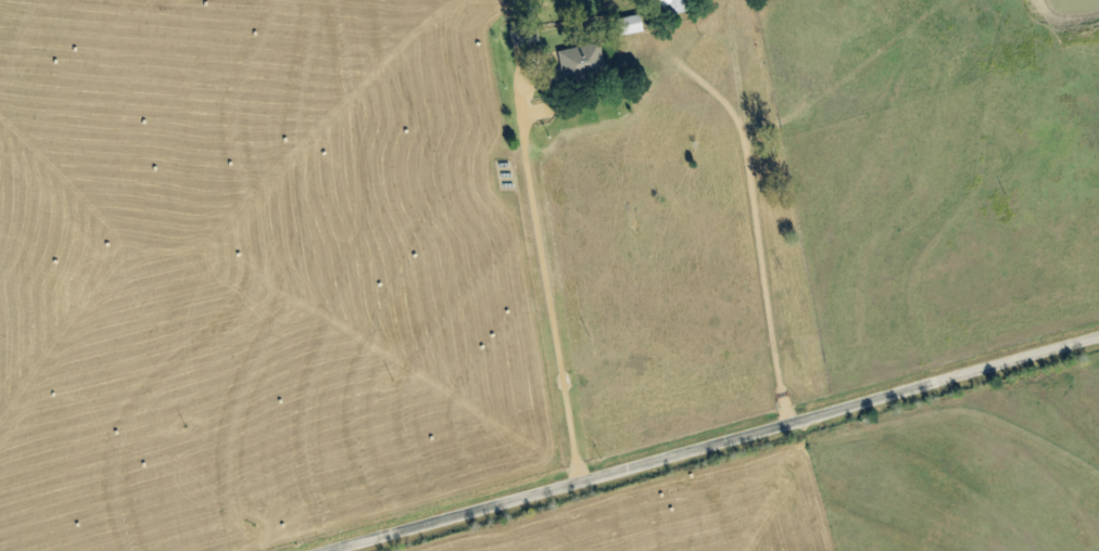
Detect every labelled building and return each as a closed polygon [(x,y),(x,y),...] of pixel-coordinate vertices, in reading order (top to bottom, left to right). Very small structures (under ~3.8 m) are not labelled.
[(673,15),(690,9),(687,0),(661,0),(663,6),(669,4),(673,15)] [(560,50),(565,76),(606,69),(602,42),(560,50)]
